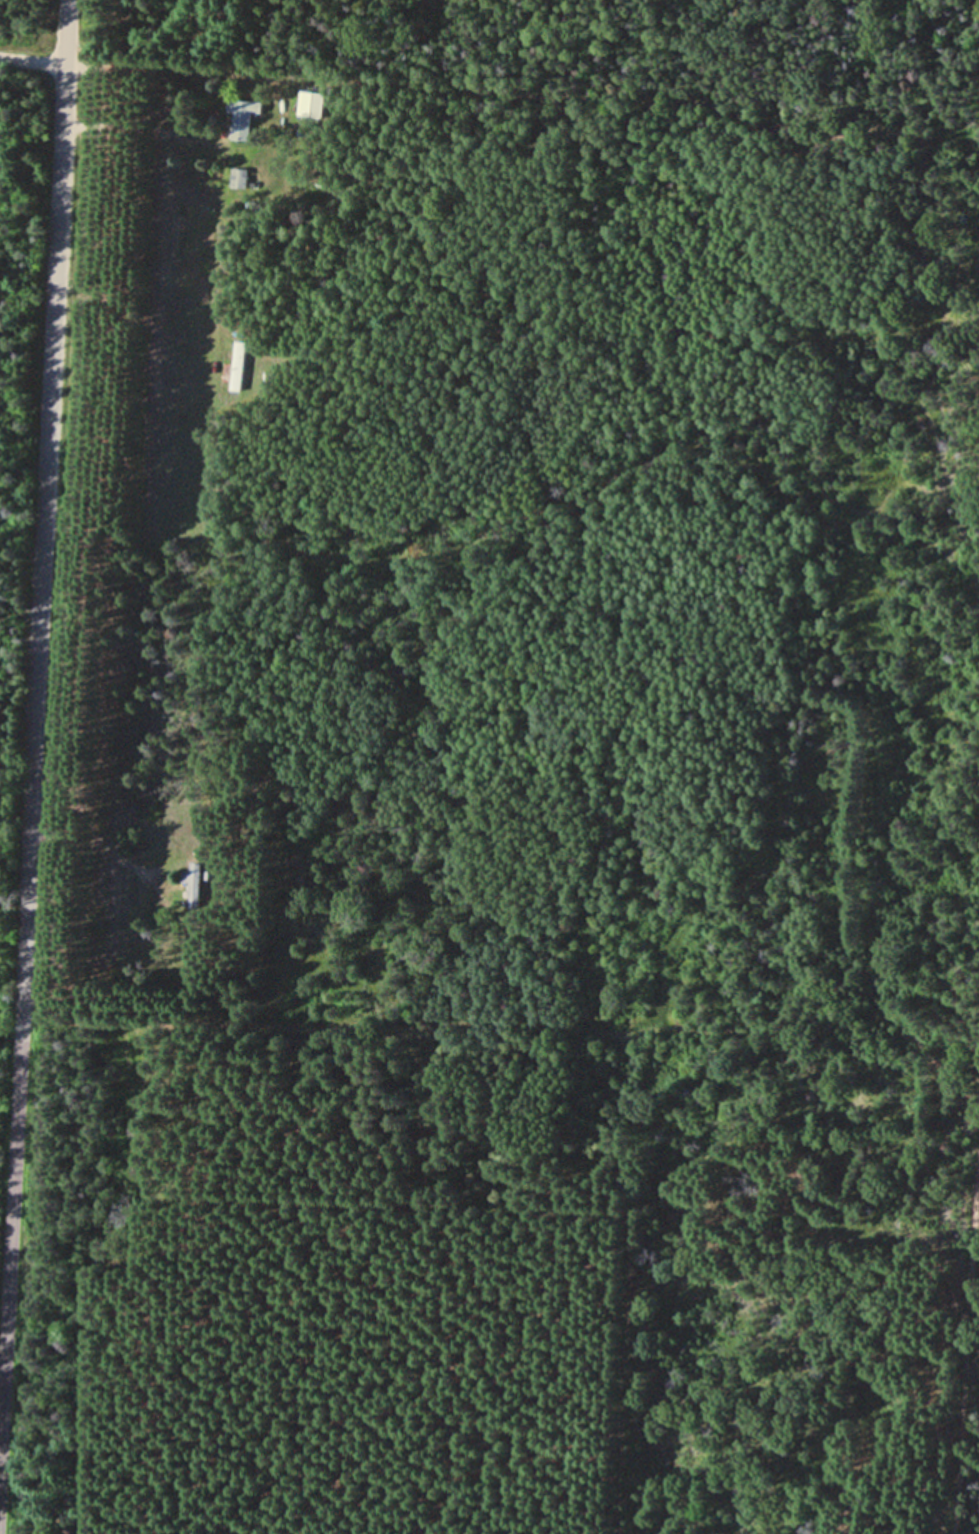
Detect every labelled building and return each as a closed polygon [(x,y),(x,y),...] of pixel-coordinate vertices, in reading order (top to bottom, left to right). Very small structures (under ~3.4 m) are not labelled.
[(300,117),(325,120),(328,94),(302,92),(300,117)] [(246,142),(247,115),(258,115),(259,102),(229,101),(228,142),(246,142)] [(227,189),(243,189),(243,171),(227,171),(227,189)] [(223,364),(222,390),(242,391),(244,343),(232,342),(231,364),(223,364)] [(181,883),(188,883),(187,909),(199,909),(200,880),(210,880),(210,873),(200,872),(201,863),(190,863),(190,872),(181,872),(181,883)]
